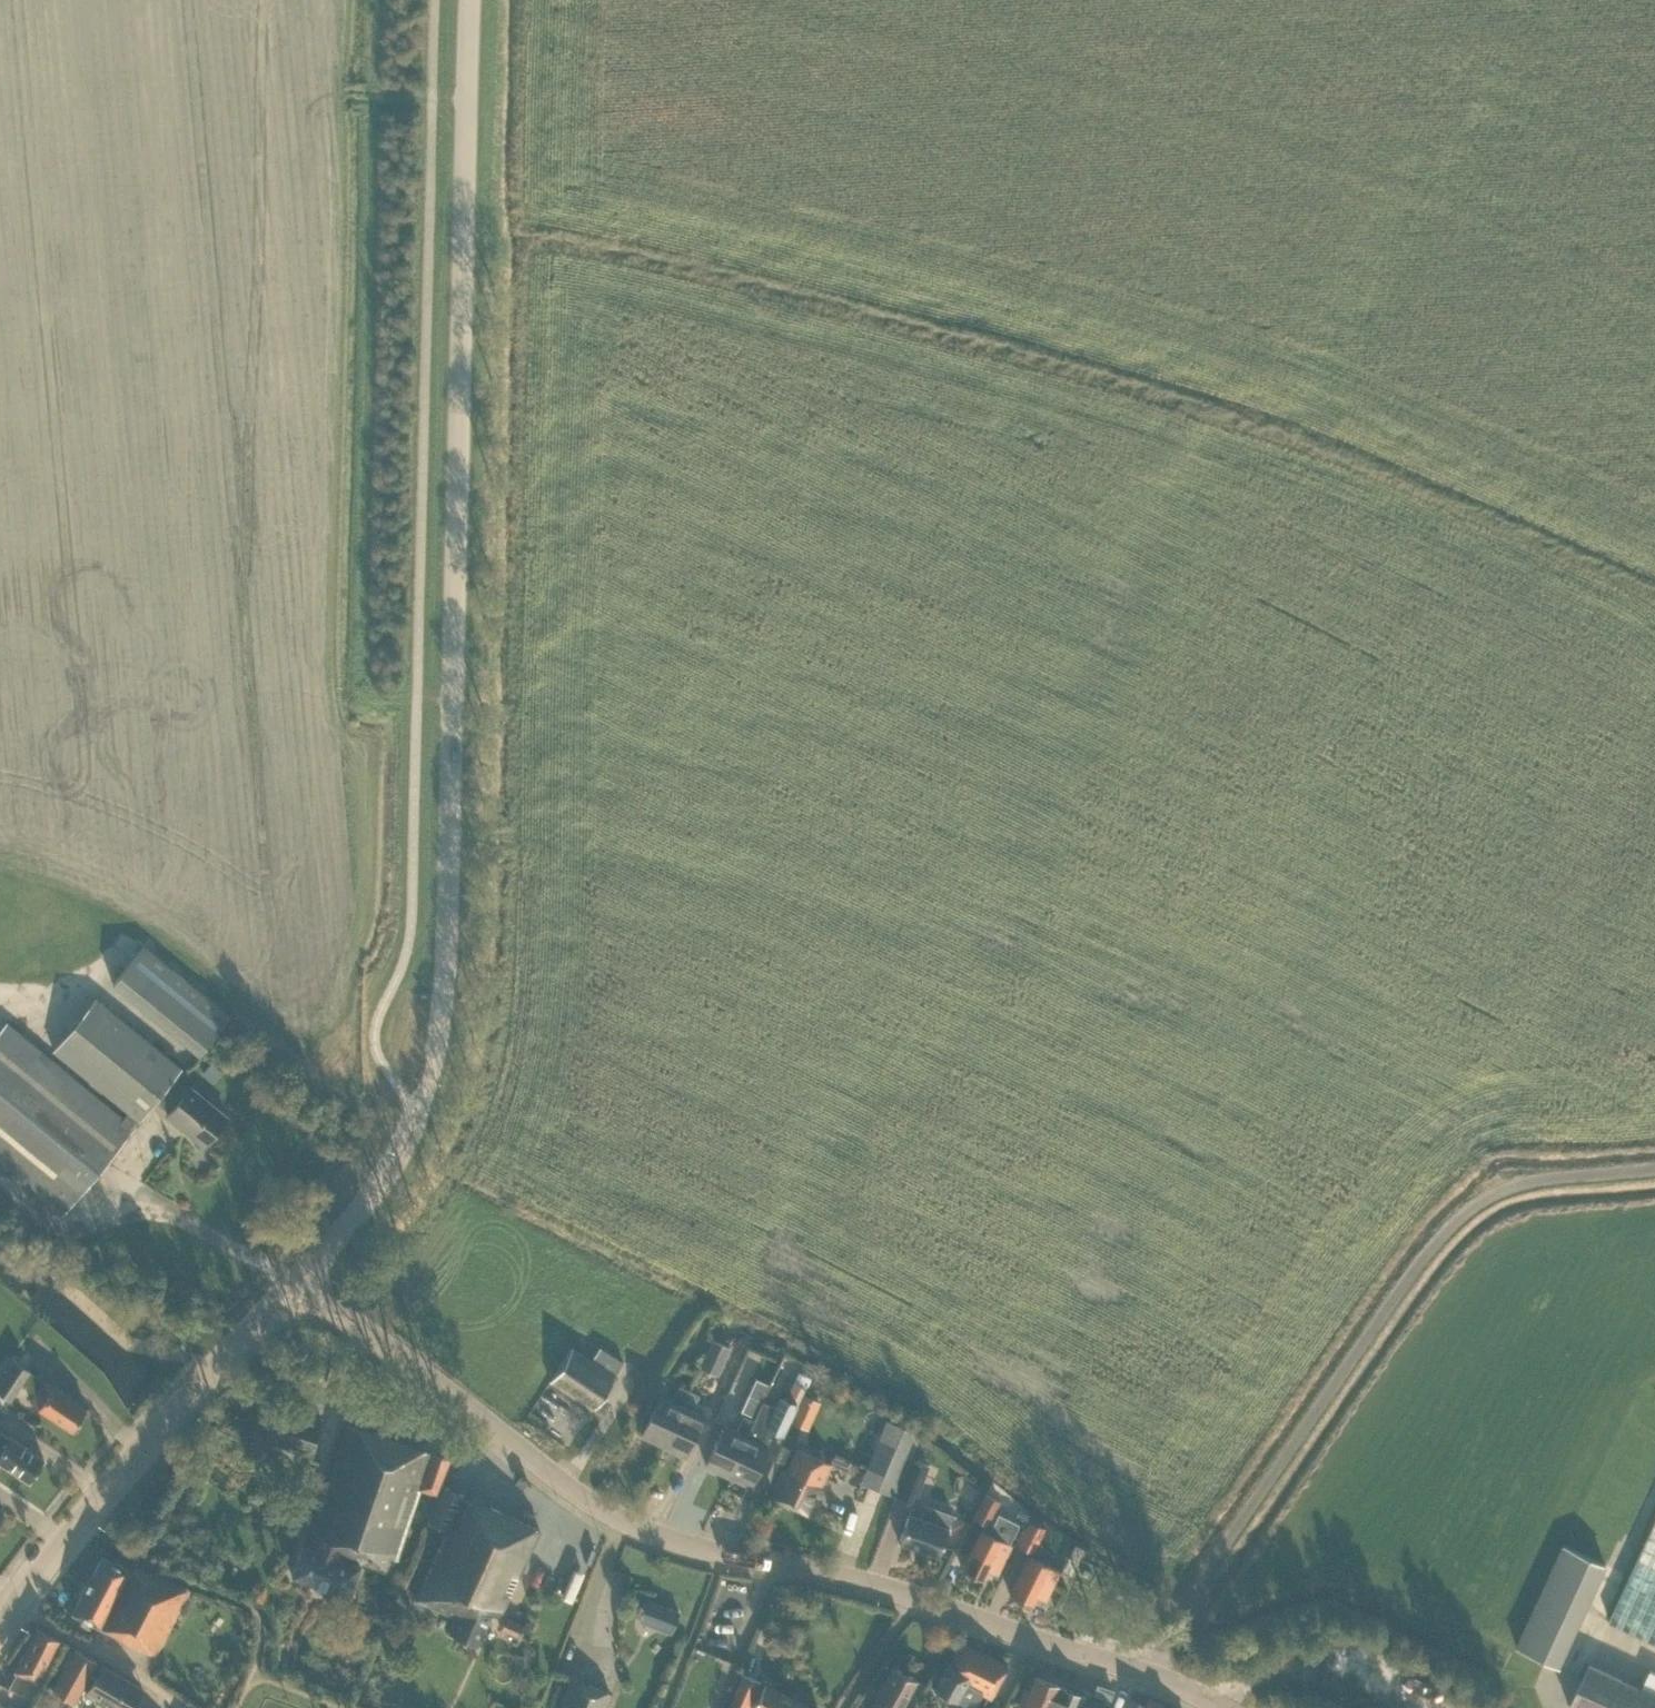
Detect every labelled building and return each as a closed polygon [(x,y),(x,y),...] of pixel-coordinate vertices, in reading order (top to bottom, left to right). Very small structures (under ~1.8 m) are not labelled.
[(113,982),(199,1053),(229,1016),(144,945),(113,982)] [(226,1116),(188,1086),(185,1089),(172,1079),(181,1068),(94,998),(51,1050),(128,1112),(123,1118),(7,1023),(0,1032),(0,1163),(61,1213),(133,1126),(130,1124),(136,1117),(138,1120),(155,1099),(168,1110),(165,1114),(203,1144),(226,1116)] [(718,1374),(730,1347),(713,1339),(701,1367),(718,1374)] [(590,1359),(570,1347),(548,1380),(592,1408),(622,1362),(599,1347),(590,1359)] [(43,1380),(14,1361),(0,1382),(0,1392),(11,1400),(24,1382),(36,1390),(29,1400),(37,1405),(37,1406),(71,1429),(86,1407),(52,1385),(52,1386),(43,1380)] [(755,1378),(742,1410),(753,1414),(766,1383),(755,1378)] [(640,1435),(662,1446),(687,1390),(677,1385),(670,1400),(659,1395),(640,1435)] [(687,1390),(662,1446),(684,1456),(703,1415),(691,1410),(698,1395),(687,1390)] [(753,1420),(752,1420),(726,1475),(749,1486),(768,1445),(765,1444),(771,1429),(784,1435),(799,1404),(780,1395),(776,1406),(763,1400),(753,1420)] [(280,1407),(269,1440),(310,1454),(321,1421),(280,1407)] [(704,1465),(726,1475),(752,1420),(742,1415),(735,1430),(723,1425),(704,1465)] [(859,1481),(892,1494),(918,1432),(885,1419),(859,1481)] [(448,1458),(346,1423),(310,1528),(318,1531),(312,1548),(301,1544),(290,1575),(348,1595),(359,1565),(344,1560),(346,1556),(389,1570),(393,1560),(396,1559),(420,1489),(436,1494),(448,1458)] [(10,1436),(9,1438),(0,1431),(0,1461),(28,1480),(43,1458),(10,1436)] [(769,1495),(809,1513),(822,1487),(820,1486),(831,1463),(796,1447),(785,1470),(781,1468),(769,1495)] [(846,1470),(850,1458),(836,1452),(831,1463),(846,1470)] [(896,1496),(914,1503),(928,1464),(911,1458),(896,1496)] [(448,1632),(475,1645),(490,1612),(499,1616),(538,1529),(444,1486),(427,1522),(445,1531),(414,1598),(455,1617),(448,1632)] [(986,1524),(987,1524),(988,1522),(999,1500),(984,1493),(973,1517),(986,1524)] [(907,1513),(897,1541),(937,1555),(947,1528),(946,1528),(951,1514),(924,1504),(919,1518),(907,1513)] [(988,1522),(987,1524),(986,1524),(982,1532),(979,1530),(960,1568),(982,1579),(987,1570),(996,1574),(1011,1546),(1008,1544),(1018,1522),(998,1513),(992,1524),(988,1522)] [(1016,1544),(1032,1552),(1045,1527),(1029,1519),(1016,1544)] [(1608,1620),(1654,1641),(1654,1519),(1608,1620)] [(1514,1644),(1560,1665),(1607,1562),(1562,1541),(1514,1644)] [(1075,1543),(1069,1555),(1079,1560),(1085,1548),(1075,1543)] [(71,1612),(155,1653),(188,1588),(135,1566),(133,1571),(101,1556),(71,1612)] [(1008,1594),(1030,1605),(1035,1595),(1044,1600),(1058,1571),(1027,1556),(1008,1594)] [(639,1620),(671,1633),(680,1609),(648,1597),(639,1620)] [(518,1636),(523,1624),(506,1617),(501,1628),(518,1636)] [(37,1627),(14,1671),(16,1672),(8,1687),(30,1698),(60,1640),(37,1627)] [(935,1689),(956,1701),(964,1684),(990,1697),(1006,1664),(961,1642),(951,1662),(948,1662),(935,1689)] [(74,1648),(50,1689),(72,1702),(81,1686),(118,1707),(131,1707),(141,1688),(101,1664),(100,1667),(94,1664),(96,1661),(74,1648)] [(1650,1670),(1641,1688),(1588,1663),(1568,1707),(1571,1707),(1654,1707),(1654,1672),(1650,1670)] [(915,1679),(892,1666),(869,1707),(899,1707),(915,1679)] [(736,1707),(747,1707),(759,1679),(743,1672),(729,1705),(736,1707)] [(1077,1707),(1083,1695),(1034,1676),(1029,1689),(1023,1687),(1016,1705),(1023,1707),(1078,1707),(1077,1707)] [(608,1693),(571,1679),(560,1707),(602,1707),(608,1693)] [(1112,1695),(1115,1685),(1098,1679),(1098,1680),(1095,1689),(1112,1695)] [(763,1684),(751,1707),(811,1707),(763,1684)] [(1148,1698),(1144,1706),(1137,1703),(1135,1707),(1166,1707),(1148,1698)]
